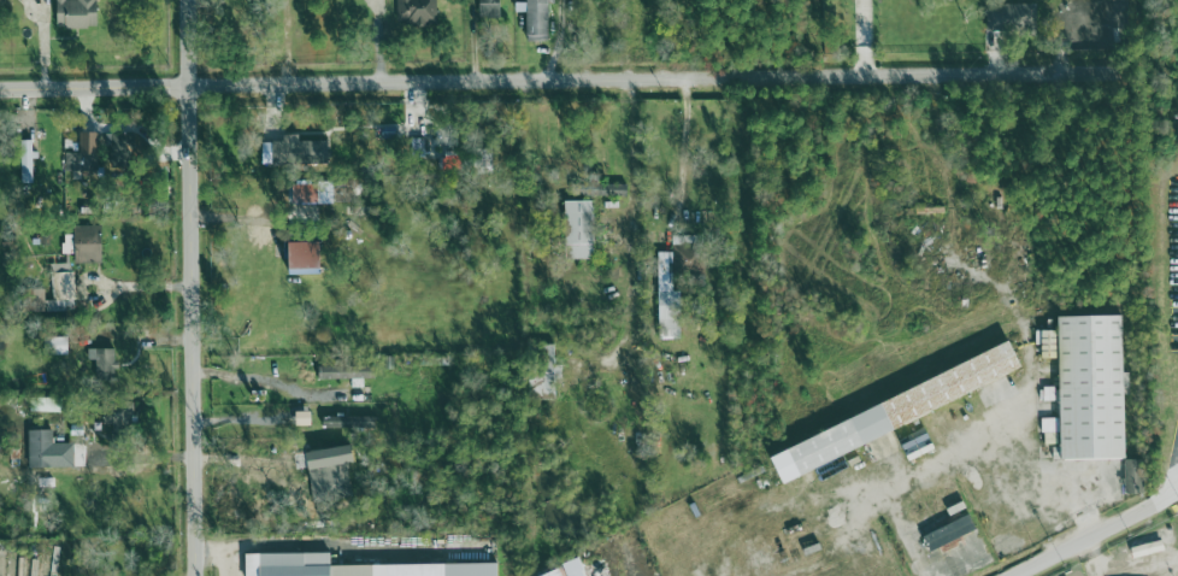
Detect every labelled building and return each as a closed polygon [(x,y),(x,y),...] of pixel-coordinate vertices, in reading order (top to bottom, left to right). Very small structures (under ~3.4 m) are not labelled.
[(77,0),(67,0),(58,0),(58,29),(98,29),(98,0),(77,0)] [(437,26),(437,0),(397,0),(397,26),(437,26)] [(478,19),(500,19),(500,0),(479,0),(478,19)] [(549,4),(556,4),(556,0),(527,0),(527,40),(550,40),(549,4)] [(1038,5),(990,4),(990,28),(1037,29),(1038,5)] [(101,134),(82,133),(82,153),(67,153),(66,171),(100,172),(101,134)] [(109,134),(109,169),(133,168),(132,133),(109,134)] [(300,141),(300,135),(285,135),(285,142),(264,142),(264,166),(329,165),(329,141),(300,141)] [(33,141),(21,141),(23,184),(35,183),(33,141)] [(296,205),(322,204),(322,184),(295,185),(296,205)] [(595,259),(594,201),(567,202),(568,260),(595,259)] [(103,226),(76,226),(75,263),(103,263),(103,226)] [(293,243),(294,271),(325,270),(324,243),(293,243)] [(659,252),(660,339),(682,339),(681,291),(674,292),(674,277),(706,277),(706,245),(673,246),(673,252),(659,252)] [(74,264),(51,264),(53,301),(47,301),(47,313),(75,312),(74,264)] [(1128,458),(1127,317),(1060,317),(1060,349),(1043,350),(1043,359),(1061,359),(1061,458),(1128,458)] [(69,338),(51,338),(51,356),(70,356),(69,338)] [(1028,374),(1017,347),(771,448),(782,475),(1028,374)] [(97,379),(119,379),(118,350),(96,350),(97,379)] [(352,378),(352,387),(364,387),(364,378),(373,378),(373,362),(318,363),(318,379),(352,378)] [(130,436),(129,409),(104,410),(105,438),(130,436)] [(313,410),(298,410),(298,424),(313,424),(313,410)] [(374,429),(375,417),(325,415),(325,428),(374,429)] [(55,466),(54,429),(29,429),(30,467),(55,466)] [(1145,459),(1126,459),(1126,491),(1145,491),(1145,459)] [(314,466),(318,484),(311,485),(314,502),(351,494),(344,460),(314,466)] [(977,529),(970,514),(923,536),(930,552),(977,529)] [(500,563),(332,564),(332,552),(247,553),(247,575),(500,575),(500,563)]
